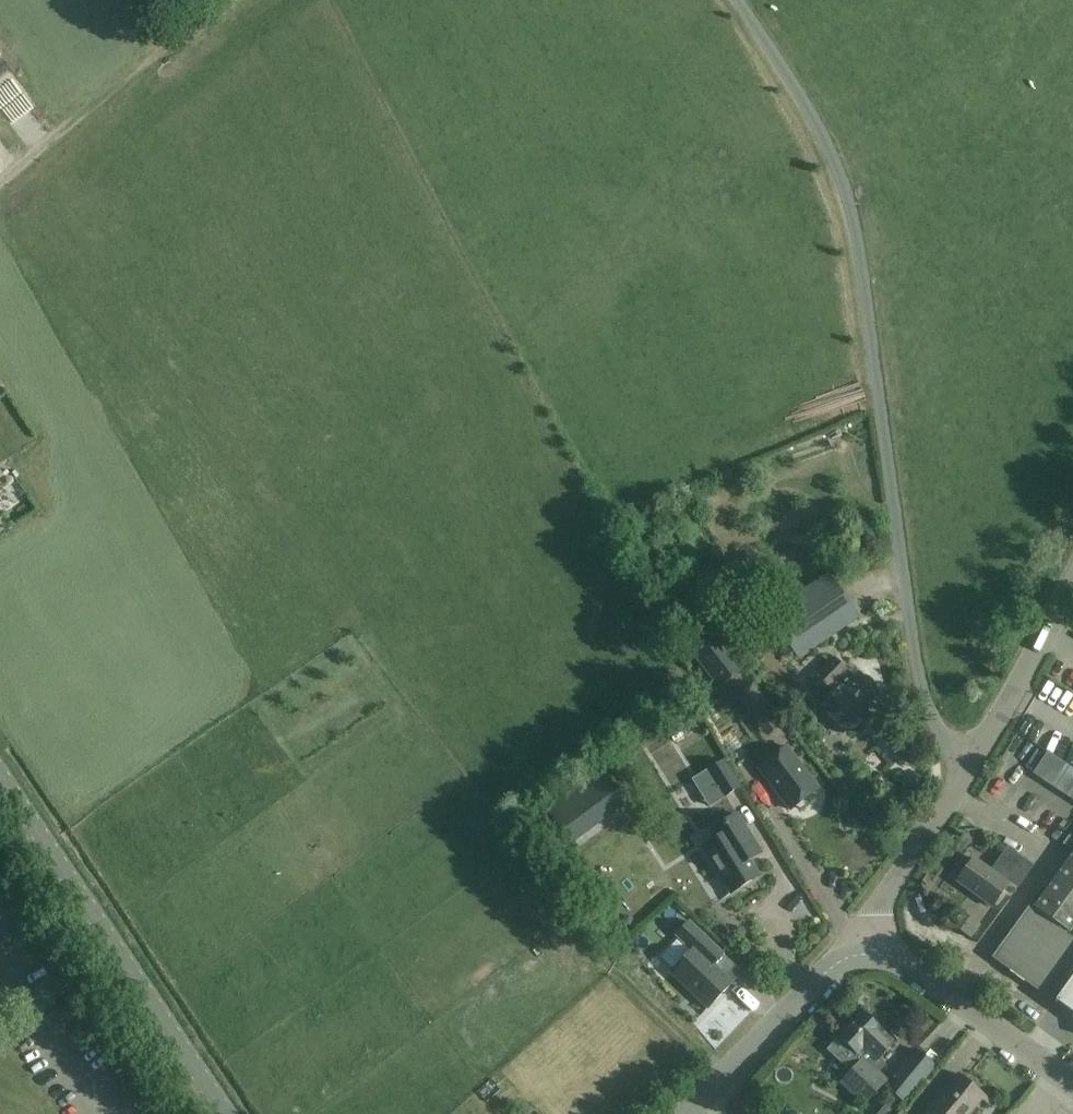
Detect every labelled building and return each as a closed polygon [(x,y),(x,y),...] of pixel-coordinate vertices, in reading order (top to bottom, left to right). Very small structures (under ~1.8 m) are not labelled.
[(0,62),(0,104),(3,108),(23,93),(0,62)] [(798,660),(860,618),(826,568),(764,611),(798,660)] [(688,648),(719,688),(741,670),(710,631),(688,648)] [(869,678),(864,677),(862,679),(859,675),(853,681),(845,673),(847,671),(834,658),(815,677),(828,690),(830,688),(835,693),(819,709),(842,732),(846,728),(850,732),(867,715),(864,712),(868,709),(867,703),(866,702),(876,692),(873,689),(874,687),(873,682),(869,678)] [(753,683),(734,697),(755,724),(773,710),(753,683)] [(790,809),(819,787),(787,746),(759,767),(790,809)] [(1072,800),(1072,769),(1048,752),(1033,774),(1072,800)] [(696,778),(712,805),(740,787),(724,761),(696,778)] [(600,769),(546,808),(570,840),(624,801),(600,769)] [(761,854),(737,816),(710,833),(715,841),(702,849),(731,895),(760,877),(750,861),(761,854)] [(1037,908),(1003,954),(1041,982),(1069,944),(1061,938),(1067,930),(1070,932),(1072,928),(1072,853),(1034,906),(1037,908)] [(957,880),(992,906),(1009,883),(974,857),(957,880)] [(949,921),(971,938),(981,924),(959,907),(949,921)] [(723,956),(689,923),(677,937),(692,952),(671,974),(708,1010),(733,984),(714,966),(723,956)] [(1057,994),(1072,1006),(1072,973),(1057,994)] [(849,1046),(851,1048),(862,1059),(839,1083),(864,1106),(888,1080),(880,1073),(887,1065),(880,1059),(895,1042),(863,1012),(831,1046),(840,1055),(849,1046)] [(893,1077),(900,1082),(892,1092),(905,1103),(936,1067),(915,1050),(893,1077)] [(984,1099),(971,1088),(973,1086),(960,1075),(927,1113),(972,1113),(984,1099)]
